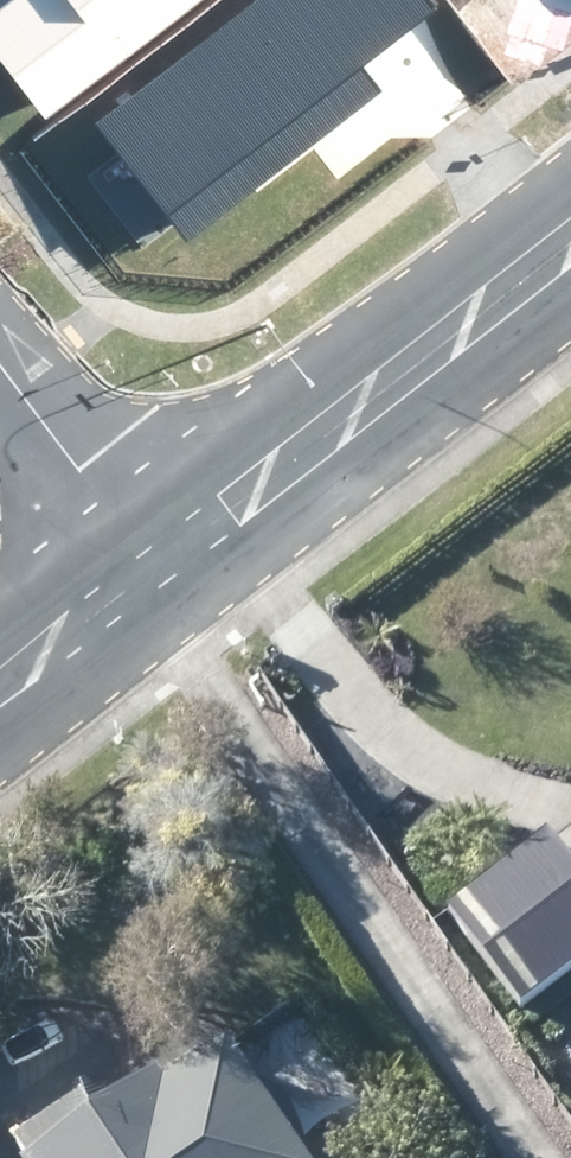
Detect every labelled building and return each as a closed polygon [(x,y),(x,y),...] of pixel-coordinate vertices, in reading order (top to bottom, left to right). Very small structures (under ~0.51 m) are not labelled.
[(534,999),(570,971),(570,841),(559,826),(548,834),(460,901),(534,999)] [(243,1040),(239,1032),(233,1036),(176,1075),(163,1056),(102,1097),(95,1088),(21,1139),(34,1157),(325,1157),(243,1040)] [(310,1106),(326,1108),(339,1099),(342,1085),(333,1073),(318,1069),(305,1078),(302,1092),(310,1106)] [(339,1154),(366,1137),(351,1115),(324,1132),(339,1154)]
